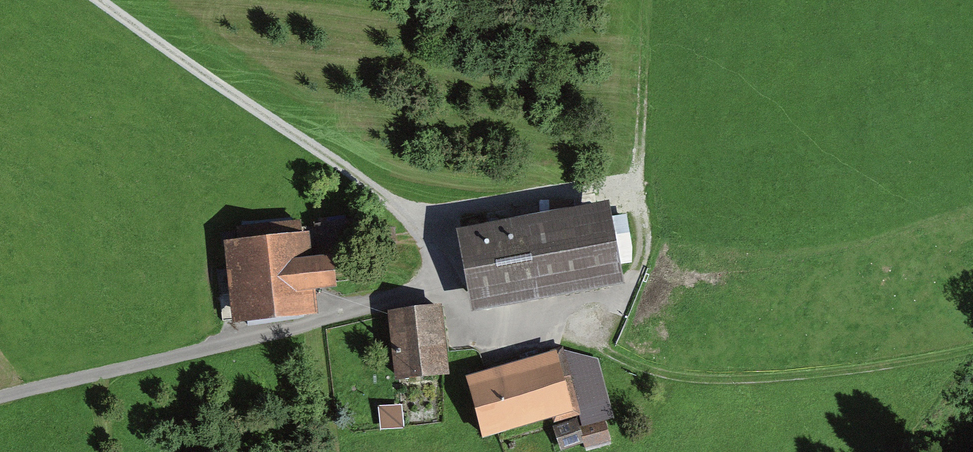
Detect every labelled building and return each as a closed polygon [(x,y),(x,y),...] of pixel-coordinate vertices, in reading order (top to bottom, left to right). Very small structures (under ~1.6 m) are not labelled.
[(615,221),(612,203),(460,232),(475,312),(625,284),(620,263),(636,260),(628,218),(615,221)] [(312,235),(228,244),(237,323),(316,314),(314,292),(338,289),(334,257),(315,259),(312,235)] [(446,308),(391,314),(399,379),(454,372),(446,308)] [(577,413),(560,350),(472,374),(489,437),(577,413)] [(407,430),(406,407),(382,409),(384,432),(407,430)] [(584,451),(585,451),(611,444),(605,426),(586,431),(581,417),(551,426),(556,445),(580,438),(584,451)]
